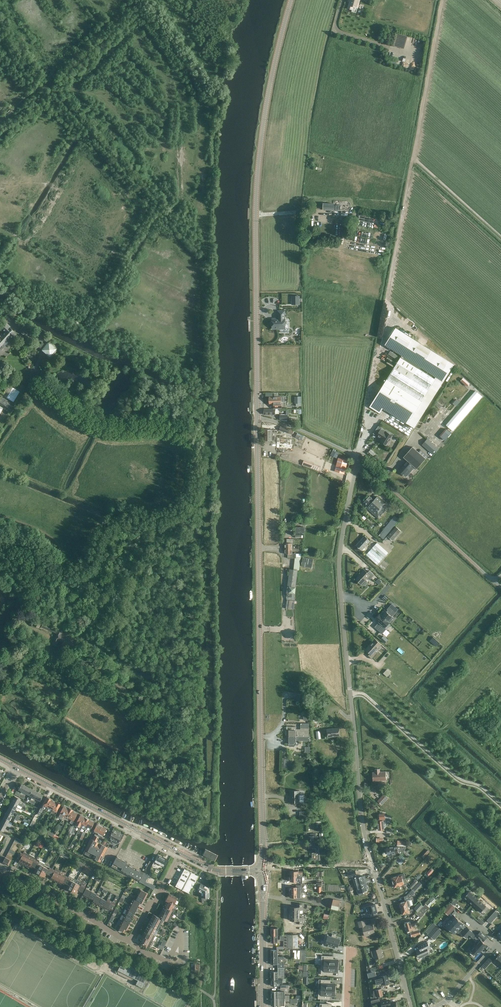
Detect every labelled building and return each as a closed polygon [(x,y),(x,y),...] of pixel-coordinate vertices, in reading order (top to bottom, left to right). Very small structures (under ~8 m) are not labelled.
[(359,0),(350,0),(348,8),(352,10),(353,7),(357,8),(359,0)] [(284,319),(284,312),(284,311),(278,311),(278,319),(272,319),(272,321),(271,322),(271,325),(272,325),(272,329),(285,329),(285,319),(284,319)] [(2,335),(0,332),(0,351),(1,350),(10,341),(16,334),(9,327),(10,326),(6,322),(1,328),(5,332),(2,335)] [(19,331),(25,336),(32,327),(26,323),(19,331)] [(401,355),(369,407),(379,413),(383,408),(414,428),(454,365),(395,328),(385,345),(401,355)] [(38,346),(51,358),(59,348),(48,339),(44,343),(43,342),(46,337),(36,329),(32,334),(41,342),(38,346)] [(6,402),(7,401),(1,397),(0,398),(0,414),(3,409),(9,413),(13,407),(6,402)] [(281,397),(269,397),(269,404),(274,404),(274,408),(282,408),(282,402),(283,402),(283,397),(281,397)] [(458,425),(455,422),(449,429),(452,432),(458,425)] [(272,433),(272,429),(264,429),(264,440),(275,440),(275,437),(273,437),(273,433),(272,433)] [(386,432),(381,429),(377,436),(380,438),(380,437),(382,438),(380,441),(387,445),(393,436),(386,432)] [(451,434),(446,429),(439,437),(445,441),(451,434)] [(277,437),(276,448),(293,449),(293,445),(296,445),(296,439),(293,438),(293,439),(277,437)] [(428,438),(422,445),(431,453),(436,446),(428,438)] [(413,447),(403,457),(416,469),(426,458),(413,447)] [(344,474),(348,460),(338,458),(335,471),(344,474)] [(319,470),(321,465),(304,459),(302,464),(319,470)] [(403,475),(404,475),(405,476),(406,476),(409,474),(409,473),(407,471),(409,469),(404,465),(398,471),(403,475)] [(386,510),(382,506),(384,504),(377,497),(374,500),(369,496),(364,502),(369,506),(367,508),(378,518),(386,510)] [(398,520),(394,516),(378,535),(383,538),(398,520)] [(386,540),(388,537),(392,541),(401,531),(396,526),(387,536),(384,539),(386,540)] [(370,541),(364,536),(356,545),(362,550),(370,541)] [(287,543),(285,543),(285,548),(292,548),(292,549),(294,549),(294,546),(292,546),(292,543),(292,539),(287,539),(287,543)] [(366,555),(377,565),(388,553),(377,543),(366,555)] [(292,548),(285,548),(285,554),(288,554),(288,558),(292,558),(296,558),(296,552),(294,552),(294,553),(292,553),(292,549),(292,548)] [(294,597),(297,570),(299,570),(300,556),(297,556),(297,559),(295,559),(295,562),(293,561),(293,569),(290,568),(286,596),(287,600),(286,608),(293,609),(294,609),(295,601),(294,600),(294,597)] [(301,566),(311,568),(313,559),(303,557),(301,566)] [(370,580),(374,575),(370,570),(367,573),(364,570),(355,579),(361,585),(362,586),(364,586),(367,583),(367,581),(366,580),(367,578),(370,580)] [(394,615),(398,609),(392,604),(387,609),(389,611),(388,613),(384,610),(380,614),(389,623),(393,618),(392,616),(393,614),(394,615)] [(385,627),(389,623),(380,614),(376,618),(377,619),(376,619),(380,623),(376,628),(382,633),(386,629),(385,627)] [(58,640),(61,641),(59,647),(60,647),(60,648),(68,651),(69,651),(70,651),(73,644),(72,643),(73,639),(65,636),(67,633),(35,619),(34,620),(33,625),(32,626),(38,628),(40,624),(41,625),(41,627),(56,633),(52,644),(56,646),(58,640)] [(371,656),(370,657),(372,659),(378,653),(375,651),(381,645),(375,639),(370,643),(371,644),(366,649),(370,653),(369,654),(371,656)] [(127,686),(119,678),(115,683),(123,690),(127,686)] [(309,723),(300,723),(300,729),(296,729),(296,727),(288,727),(288,730),(286,730),(286,742),(286,744),(296,744),(296,740),(310,741),(310,736),(310,734),(309,734),(309,728),(309,723)] [(339,728),(326,729),(327,737),(340,736),(339,728)] [(282,757),(282,768),(292,768),(292,762),(289,762),(289,758),(282,757)] [(387,780),(386,771),(373,772),(373,781),(387,780)] [(22,798),(23,795),(24,793),(28,787),(21,783),(18,789),(22,791),(21,793),(15,790),(14,794),(19,796),(22,798)] [(29,795),(34,798),(37,792),(32,789),(29,795)] [(300,802),(304,802),(304,795),(300,795),(300,791),(290,791),(290,802),(300,802)] [(34,798),(40,801),(43,795),(37,792),(34,798)] [(377,802),(382,805),(387,799),(383,795),(377,802)] [(15,796),(12,801),(18,804),(21,806),(26,808),(27,806),(24,805),(19,802),(20,799),(15,796)] [(44,805),(47,807),(51,799),(51,798),(48,797),(48,798),(46,797),(37,814),(40,815),(44,805)] [(51,799),(47,807),(46,810),(48,811),(49,809),(51,810),(56,802),(55,801),(56,801),(53,799),(53,800),(51,799)] [(12,801),(9,807),(15,810),(18,804),(12,801)] [(56,802),(51,810),(52,810),(50,813),(51,813),(51,814),(54,816),(55,815),(55,816),(61,805),(61,804),(59,803),(59,802),(57,801),(56,802)] [(61,814),(64,816),(68,807),(67,806),(66,807),(63,805),(58,816),(60,817),(61,814)] [(9,807),(6,812),(12,815),(15,810),(9,807)] [(68,807),(64,816),(62,818),(64,819),(65,818),(67,820),(68,818),(73,810),(68,807)] [(75,811),(73,810),(68,818),(71,820),(70,822),(72,823),(77,813),(75,812),(75,811)] [(6,812),(3,817),(9,820),(12,815),(6,812)] [(78,822),(81,824),(85,817),(84,817),(84,816),(83,815),(82,816),(80,815),(75,824),(77,825),(78,822)] [(3,817),(1,822),(6,826),(9,820),(3,817)] [(85,817),(81,824),(77,832),(79,833),(83,825),(86,826),(89,819),(89,818),(87,817),(86,818),(85,817)] [(91,820),(89,819),(86,826),(84,829),(86,830),(88,827),(91,829),(94,822),(93,821),(92,820),(91,820)] [(92,835),(90,838),(94,840),(102,825),(100,825),(100,824),(99,823),(98,824),(97,823),(93,831),(96,832),(94,836),(92,835)] [(104,826),(102,825),(94,840),(96,842),(99,837),(101,838),(102,835),(103,836),(106,829),(106,828),(106,827),(104,826)] [(111,840),(111,841),(117,844),(118,842),(121,836),(112,831),(109,838),(111,840)] [(94,840),(90,838),(83,853),(100,861),(106,849),(107,847),(106,846),(96,842),(94,840)] [(316,842),(309,842),(309,848),(313,848),(313,850),(316,850),(319,850),(322,850),(321,845),(316,845),(316,842)] [(394,846),(386,847),(386,848),(385,849),(386,851),(387,851),(387,857),(391,856),(391,855),(395,855),(395,853),(398,852),(401,854),(406,848),(406,844),(397,844),(397,846),(394,847),(394,846)] [(218,854),(205,848),(202,855),(215,862),(218,854)] [(427,850),(422,856),(424,858),(430,852),(427,850)] [(24,864),(29,854),(24,851),(23,853),(20,852),(17,859),(19,860),(18,861),(24,864)] [(30,866),(33,867),(36,860),(33,859),(35,857),(29,854),(24,864),(29,867),(30,866)] [(154,861),(163,866),(166,860),(158,855),(154,861)] [(121,872),(139,881),(143,872),(126,863),(127,861),(117,856),(114,861),(114,860),(111,867),(121,872)] [(401,856),(396,862),(400,865),(405,859),(401,856)] [(6,857),(5,857),(3,862),(8,865),(11,860),(6,857)] [(34,871),(39,874),(44,864),(39,861),(36,860),(33,867),(35,868),(34,871)] [(46,874),(48,875),(52,868),(44,864),(45,864),(44,864),(39,874),(44,877),(46,874)] [(50,878),(56,881),(60,872),(61,870),(55,867),(54,869),(52,868),(48,875),(51,877),(50,878)] [(290,871),(290,876),(298,876),(302,876),(302,871),(310,871),(310,868),(298,868),(298,871),(290,871)] [(175,886),(189,893),(192,887),(201,892),(201,897),(209,897),(209,892),(208,892),(208,888),(204,886),(205,885),(196,881),(198,876),(184,869),(175,886)] [(367,886),(364,876),(357,878),(356,875),(355,871),(347,873),(349,877),(352,876),(353,879),(354,879),(357,889),(357,890),(357,892),(358,892),(359,895),(360,896),(363,895),(363,894),(363,892),(368,890),(368,889),(368,886),(367,886)] [(68,877),(60,872),(56,881),(61,884),(62,882),(64,884),(68,877)] [(144,884),(153,889),(154,885),(149,882),(149,883),(145,881),(149,875),(143,872),(139,881),(144,884)] [(391,877),(393,882),(406,879),(404,873),(391,877)] [(70,878),(68,877),(64,884),(67,885),(65,887),(71,890),(75,882),(70,879),(70,878)] [(406,879),(393,882),(394,888),(407,884),(406,879)] [(412,889),(417,883),(418,882),(415,880),(414,881),(409,887),(412,889)] [(80,885),(75,882),(71,890),(76,893),(78,890),(80,892),(84,885),(81,883),(80,885)] [(434,889),(430,886),(423,893),(423,894),(422,895),(424,896),(425,895),(427,897),(434,889)] [(82,894),(88,897),(91,890),(86,888),(82,894)] [(139,888),(136,894),(145,898),(148,893),(139,888)] [(92,901),(93,902),(96,895),(96,894),(97,893),(91,890),(88,897),(93,900),(92,901)] [(415,893),(412,890),(407,896),(410,899),(415,893)] [(478,899),(469,891),(464,897),(472,905),(478,899)] [(101,897),(102,895),(100,893),(99,896),(96,895),(93,902),(98,904),(101,897)] [(165,902),(166,902),(167,900),(173,904),(176,898),(180,900),(182,896),(176,893),(175,896),(169,893),(164,901),(165,902)] [(133,898),(132,898),(139,902),(142,904),(145,898),(136,894),(138,895),(135,900),(133,898)] [(436,900),(432,896),(426,904),(425,904),(423,906),(420,903),(414,909),(418,912),(416,913),(421,917),(430,907),(429,907),(436,900)] [(106,900),(101,897),(98,904),(103,907),(106,900)] [(106,900),(103,907),(106,908),(108,910),(109,908),(112,910),(116,901),(113,900),(112,901),(107,898),(106,900)] [(132,898),(129,904),(136,908),(139,902),(132,898)] [(340,901),(333,899),(331,908),(338,910),(340,901)] [(488,908),(478,899),(472,905),(481,912),(483,910),(485,912),(488,908)] [(165,902),(163,906),(174,911),(177,906),(173,904),(167,900),(166,902),(165,902)] [(401,908),(408,906),(407,904),(409,903),(408,900),(399,903),(400,905),(400,906),(400,908),(401,908)] [(451,902),(444,911),(449,915),(456,906),(451,902)] [(366,906),(369,917),(371,917),(377,915),(376,912),(378,912),(375,904),(374,904),(374,903),(370,904),(371,905),(366,906)] [(129,904),(127,910),(134,913),(134,912),(136,908),(129,904)] [(290,907),(290,914),(300,914),(300,910),(303,910),(303,904),(297,904),(297,907),(290,907)] [(163,906),(161,911),(171,916),(174,911),(163,906)] [(127,910),(124,915),(131,918),(134,913),(127,910)] [(495,910),(487,920),(491,923),(499,913),(495,910)] [(161,911),(158,916),(163,919),(168,922),(171,917),(171,916),(161,911)] [(153,914),(150,919),(160,924),(163,919),(158,916),(153,913),(153,914)] [(300,914),(290,914),(290,920),(297,920),(297,923),(303,923),(303,917),(300,917),(300,914)] [(124,915),(121,920),(129,924),(130,924),(128,923),(131,918),(124,915)] [(450,930),(459,920),(454,915),(445,925),(450,930)] [(150,919),(147,924),(158,930),(160,924),(150,919)] [(117,928),(124,932),(125,929),(127,930),(129,924),(121,920),(119,925),(117,928)] [(375,934),(372,924),(366,925),(365,920),(358,922),(359,927),(362,926),(365,936),(375,934)] [(464,924),(459,920),(450,930),(455,934),(461,927),(464,930),(461,934),(466,938),(472,931),(467,927),(466,928),(463,925),(464,924)] [(412,936),(416,935),(417,936),(421,935),(419,930),(417,930),(413,931),(412,930),(415,929),(413,923),(411,924),(410,922),(405,923),(407,931),(410,930),(412,936)] [(155,935),(157,930),(158,930),(147,924),(144,929),(155,935)] [(441,932),(435,927),(428,934),(434,940),(441,932)] [(152,940),(155,935),(144,929),(141,935),(152,940)] [(477,956),(486,945),(483,942),(487,937),(480,931),(475,938),(479,941),(471,950),(472,951),(470,953),(474,957),(476,955),(477,956)] [(298,934),(284,935),(284,948),(298,948),(298,934)] [(326,935),(323,944),(335,948),(336,945),(338,946),(340,939),(335,938),(336,935),(333,934),(332,937),(326,935)] [(148,949),(152,940),(141,935),(139,940),(140,941),(139,944),(148,949)] [(427,942),(418,946),(419,946),(420,945),(421,948),(420,948),(420,949),(416,951),(419,958),(430,953),(428,949),(430,948),(427,942)] [(380,948),(371,951),(372,957),(374,956),(375,959),(383,957),(380,948)] [(490,955),(482,966),(485,969),(494,958),(490,955)] [(322,956),(322,965),(338,966),(339,959),(333,959),(333,957),(333,956),(322,956)] [(278,957),(271,957),(271,964),(278,964),(278,968),(284,968),(284,957),(278,957)] [(118,967),(118,968),(138,978),(135,983),(140,986),(145,977),(147,973),(122,960),(119,966),(119,965),(118,967)] [(322,965),(322,974),(327,975),(333,975),(333,974),(332,974),(332,972),(338,972),(338,966),(322,965)] [(271,971),(271,978),(283,978),(284,978),(284,968),(278,968),(278,971),(271,971)] [(389,982),(388,975),(381,976),(381,977),(376,978),(377,984),(382,983),(383,984),(389,982)] [(319,980),(319,989),(335,990),(336,983),(330,983),(330,980),(319,980)] [(373,998),(377,997),(383,995),(382,988),(376,990),(373,990),(373,998)] [(319,989),(319,998),(330,999),(330,996),(335,996),(335,990),(319,989)]
